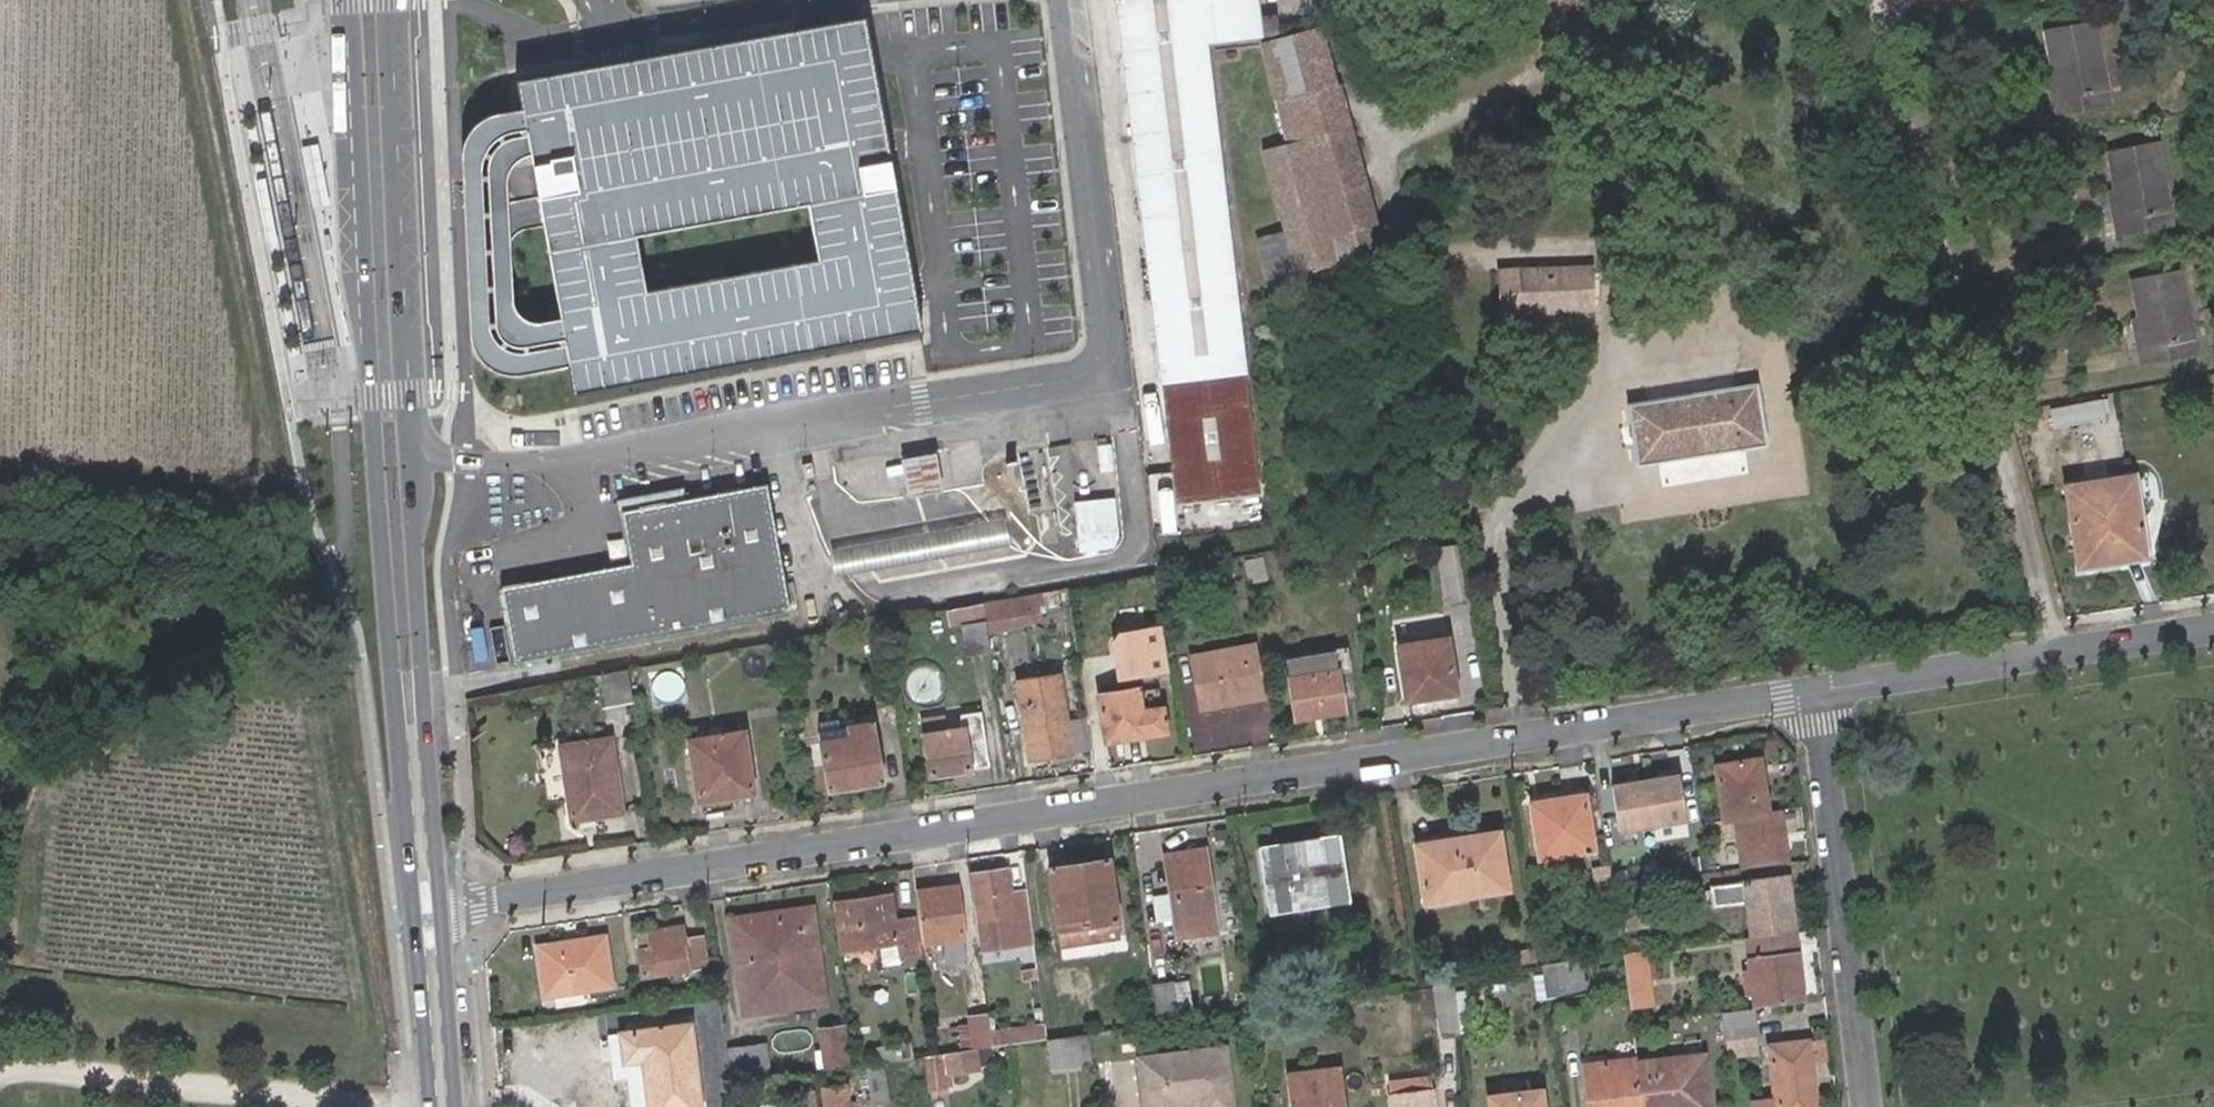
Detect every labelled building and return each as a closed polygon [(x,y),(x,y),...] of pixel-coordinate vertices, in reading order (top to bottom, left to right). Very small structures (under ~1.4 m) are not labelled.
[(1258,499),(1207,41),(1277,34),(1275,15),(1258,16),(1256,0),(1118,0),(1172,509),(1258,499)] [(2059,97),(2051,99),(2054,114),(2110,102),(2094,21),(2044,28),(2053,69),(2059,97)] [(557,76),(522,82),(576,393),(912,336),(880,141),(858,23),(841,27),(638,62),(612,66),(589,71),(557,76)] [(1339,256),(1307,138),(1349,129),(1321,30),(1264,47),(1291,145),(1267,152),(1298,267),(1339,256)] [(2045,70),(2051,99),(2059,97),(2053,69),(2045,70)] [(1307,138),(1339,256),(1380,245),(1349,129),(1307,138)] [(2123,216),(2115,219),(2119,236),(2175,225),(2159,140),(2109,149),(2118,189),(2123,216)] [(2110,191),(2115,219),(2123,216),(2118,189),(2110,191)] [(2132,276),(2141,318),(2147,345),(2140,346),(2144,364),(2201,353),(2185,266),(2132,276)] [(1519,270),(1519,311),(1595,307),(1594,267),(1519,270)] [(543,310),(483,317),(489,366),(549,358),(543,310)] [(2147,345),(2141,318),(2134,319),(2140,346),(2147,345)] [(1636,465),(1765,444),(1757,382),(1627,403),(1636,465)] [(2106,399),(2057,405),(2060,422),(2109,414),(2106,399)] [(932,454),(899,461),(906,496),(939,490),(932,454)] [(2141,548),(2130,478),(2067,487),(2078,566),(2103,562),(2103,554),(2141,548)] [(765,485),(684,499),(618,511),(628,565),(497,588),(511,663),(788,610),(765,485)] [(618,511),(684,499),(682,486),(618,498),(615,499),(618,511)] [(1116,492),(1075,498),(1081,550),(1122,545),(1116,492)] [(1003,518),(828,551),(833,578),(1008,546),(1003,518)] [(1458,555),(1441,557),(1449,602),(1466,599),(1458,555)] [(1235,560),(1223,562),(1225,577),(1238,574),(1235,560)] [(1022,598),(1014,600),(1018,623),(1040,619),(1038,609),(1035,595),(1022,598)] [(1018,623),(1014,600),(987,605),(991,628),(1018,623)] [(972,618),(970,604),(947,608),(949,623),(972,618)] [(1162,618),(1104,626),(1110,675),(1169,667),(1162,618)] [(991,654),(986,620),(961,625),(967,657),(991,654)] [(1406,701),(1456,693),(1447,639),(1399,647),(1406,701)] [(1266,695),(1256,640),(1193,650),(1203,706),(1230,701),(1229,695),(1249,692),(1251,697),(1266,695)] [(1342,711),(1336,673),(1349,671),(1346,652),(1284,663),(1292,718),(1342,711)] [(626,669),(599,674),(603,704),(631,701),(626,669)] [(1043,750),(1044,758),(1071,754),(1070,748),(1077,747),(1075,733),(1068,734),(1058,676),(1016,682),(1027,752),(1043,750)] [(1106,743),(1164,733),(1162,709),(1141,712),(1138,689),(1097,695),(1106,743)] [(1229,695),(1230,701),(1251,697),(1249,692),(1229,695)] [(929,776),(988,767),(981,714),(961,717),(963,730),(945,733),(943,719),(920,723),(929,776)] [(850,738),(820,743),(828,791),(884,783),(873,724),(848,728),(850,738)] [(819,733),(820,743),(850,738),(848,728),(819,733)] [(689,742),(697,801),(700,800),(701,815),(731,810),(729,795),(751,792),(741,734),(689,742)] [(561,748),(571,820),(621,813),(610,741),(561,748)] [(1028,760),(1044,758),(1043,750),(1027,752),(1028,760)] [(1737,814),(1745,867),(1789,862),(1780,808),(1768,809),(1762,810),(1759,797),(1765,796),(1758,756),(1714,763),(1724,816),(1737,814)] [(1679,768),(1610,779),(1618,829),(1687,818),(1679,768)] [(1590,846),(1582,792),(1529,799),(1538,852),(1590,846)] [(1762,810),(1768,809),(1765,796),(1759,797),(1762,810)] [(1458,885),(1459,892),(1504,886),(1495,828),(1451,835),(1453,843),(1417,848),(1423,889),(1458,885)] [(1341,833),(1256,844),(1256,850),(1324,841),(1327,859),(1344,857),(1341,833)] [(1453,843),(1451,835),(1416,840),(1417,848),(1453,843)] [(1324,841),(1256,850),(1264,912),(1291,908),(1290,900),(1349,892),(1344,857),(1327,859),(1324,841)] [(1202,847),(1163,853),(1173,936),(1214,929),(1202,847)] [(1064,943),(1122,933),(1109,857),(1049,865),(1056,907),(1039,910),(1045,952),(1064,949),(1064,943)] [(1607,865),(1593,867),(1595,882),(1609,881),(1607,865)] [(1007,891),(1004,867),(970,872),(979,949),(1031,942),(1025,889),(1007,891)] [(1752,937),(1794,932),(1786,876),(1712,885),(1714,905),(1747,900),(1752,937)] [(957,884),(912,888),(918,940),(941,937),(960,935),(962,936),(957,884)] [(1424,897),(1459,892),(1458,885),(1423,889),(1424,897)] [(841,944),(895,938),(897,951),(918,949),(913,915),(892,916),(890,892),(835,897),(841,944)] [(1290,900),(1291,908),(1350,901),(1349,892),(1290,900)] [(1641,923),(1639,900),(1619,902),(1621,925),(1641,923)] [(777,933),(731,938),(741,1007),(821,1000),(809,906),(773,910),(777,933)] [(728,915),(731,938),(777,933),(773,910),(728,915)] [(682,924),(636,930),(642,970),(704,962),(700,934),(683,937),(682,924)] [(1803,1000),(1794,932),(1752,937),(1748,938),(1753,971),(1744,972),(1746,991),(1756,990),(1757,1005),(1803,1000)] [(963,955),(960,935),(941,937),(942,958),(963,955)] [(537,997),(603,987),(597,944),(530,954),(537,997)] [(1646,950),(1621,953),(1623,965),(1647,962),(1646,950)] [(1527,951),(1512,953),(1514,965),(1530,964),(1527,951)] [(1579,957),(1536,963),(1536,968),(1542,995),(1584,991),(1579,957)] [(1647,962),(1623,965),(1628,1009),(1653,1006),(1647,962)] [(1451,979),(1431,982),(1434,1006),(1436,1023),(1438,1032),(1457,1029),(1451,979)] [(1148,981),(1153,1021),(1174,1018),(1170,980),(1148,981)] [(1432,989),(1420,990),(1424,1024),(1436,1023),(1434,1006),(1432,989)] [(1757,1036),(1753,1006),(1722,1009),(1726,1039),(1757,1036)] [(987,1031),(984,1012),(966,1014),(968,1023),(956,1024),(959,1045),(971,1044),(971,1047),(989,1044),(987,1031)] [(1042,1024),(987,1031),(989,1044),(1004,1042),(1043,1036),(1042,1024)] [(649,1106),(702,1106),(692,1025),(622,1034),(627,1062),(643,1061),(649,1106)] [(843,1025),(835,1027),(819,1029),(822,1048),(824,1067),(837,1065),(847,1064),(845,1045),(843,1030),(843,1025)] [(1048,1072),(1090,1065),(1085,1031),(1056,1035),(1043,1036),(1048,1072)] [(1757,1036),(1726,1039),(1728,1057),(1759,1053),(1757,1036)] [(872,1045),(874,1060),(909,1055),(907,1040),(872,1045)] [(1776,1098),(1752,1100),(1753,1106),(1817,1106),(1809,1041),(1769,1045),(1776,1098)] [(728,1049),(732,1080),(769,1074),(765,1045),(728,1049)] [(1140,1106),(1164,1106),(1162,1098),(1201,1093),(1201,1098),(1224,1094),(1218,1045),(1133,1057),(1140,1106)] [(964,1047),(949,1049),(951,1063),(966,1062),(964,1047)] [(949,1049),(932,1052),(920,1053),(925,1088),(941,1086),(939,1064),(951,1063),(949,1049)] [(1635,1060),(1641,1106),(1709,1106),(1703,1052),(1635,1060)] [(1635,1058),(1581,1064),(1587,1106),(1641,1106),(1635,1060),(1635,1058)] [(865,1066),(869,1103),(889,1100),(885,1064),(865,1066)] [(1341,1072),(1285,1080),(1288,1106),(1345,1106),(1341,1072)] [(824,1106),(848,1106),(844,1073),(833,1074),(834,1084),(822,1085),(824,1106)] [(1429,1077),(1403,1080),(1405,1095),(1431,1091),(1429,1077)] [(1403,1080),(1388,1082),(1391,1106),(1433,1106),(1431,1091),(1405,1095),(1403,1080)] [(1539,1091),(1487,1097),(1488,1106),(1541,1106),(1539,1091)]
